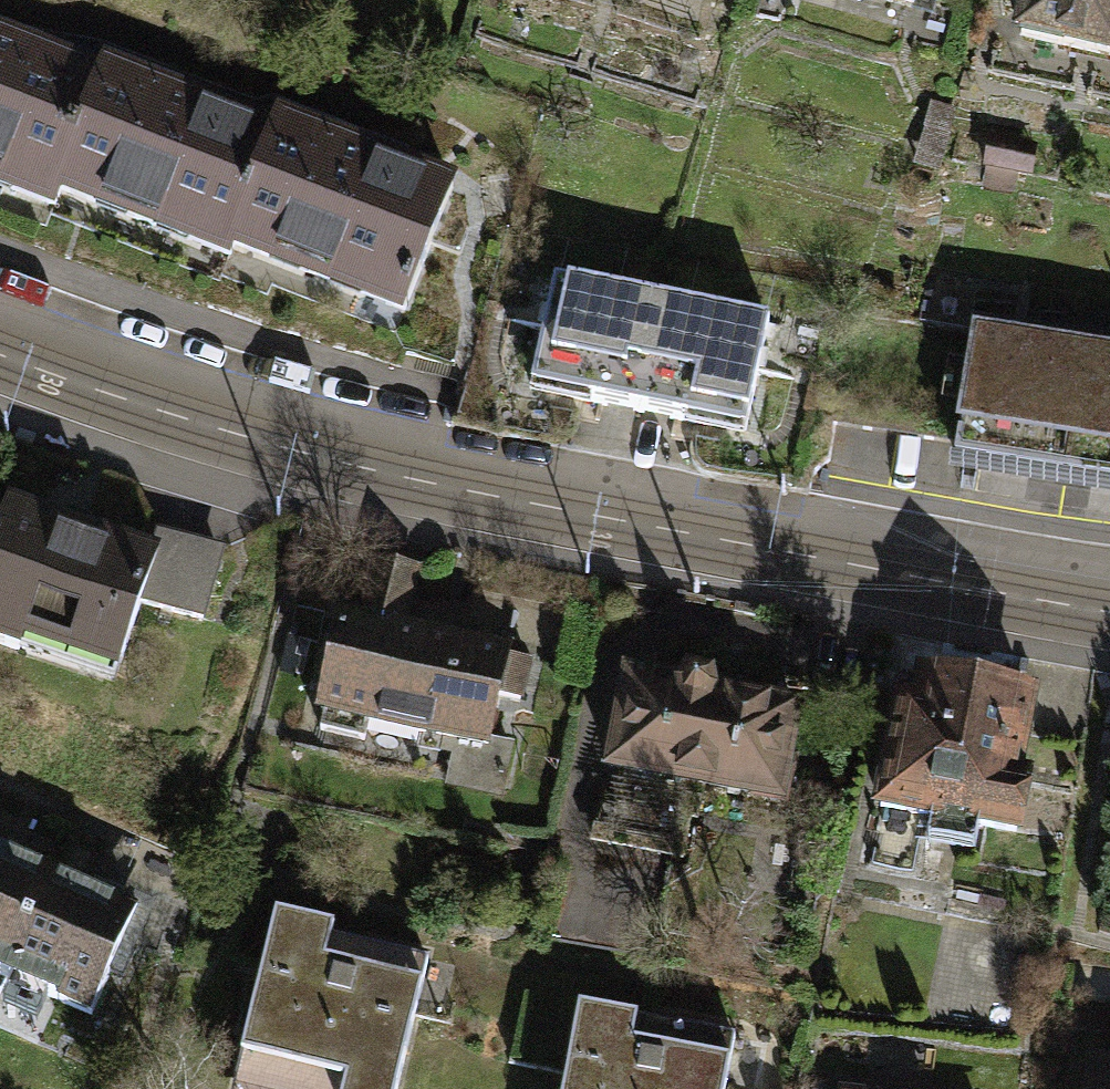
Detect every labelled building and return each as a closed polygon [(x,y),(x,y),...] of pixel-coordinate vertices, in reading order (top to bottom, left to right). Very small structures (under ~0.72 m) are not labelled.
[(1022,39),(1109,57),(1109,0),(1030,0),(1022,39)] [(56,184),(98,79),(0,40),(0,183),(48,202),(56,184)] [(225,251),(230,238),(271,135),(102,68),(98,79),(56,184),(225,251)] [(277,120),(271,135),(230,238),(398,305),(446,187),(277,120)] [(1032,146),(988,138),(983,166),(1027,174),(1032,146)] [(529,385),(637,407),(659,301),(552,279),(529,385)] [(762,322),(659,301),(637,407),(740,428),(762,322)] [(974,326),(953,460),(1109,484),(1109,347),(974,326)] [(137,599),(152,551),(149,550),(85,529),(89,517),(68,510),(65,519),(5,500),(0,513),(0,640),(16,646),(22,628),(116,659),(137,599)] [(153,535),(149,550),(152,551),(137,599),(199,616),(216,552),(153,535)] [(369,557),(355,620),(401,630),(415,567),(369,557)] [(526,657),(401,630),(355,620),(335,616),(316,704),(323,705),(318,726),(361,735),(365,718),(439,734),(453,737),(483,743),(484,737),(493,695),(517,700),(526,657)] [(611,771),(619,767),(702,781),(763,794),(766,799),(779,802),(780,786),(778,779),(788,722),(795,717),(796,702),(786,701),(779,703),(714,690),(708,675),(686,670),(676,683),(639,676),(632,672),(623,672),(621,682),(617,687),(613,703),(619,710),(612,748),(606,753),(604,768),(611,771)] [(916,701),(898,698),(877,806),(1012,831),(1023,777),(1012,775),(1027,696),(1019,695),(1011,682),(992,682),(981,688),(920,676),(916,701)] [(361,735),(318,726),(313,752),(420,775),(422,767),(426,767),(430,750),(435,751),(439,734),(365,718),(361,735)] [(483,743),(453,737),(443,782),(495,793),(506,742),(484,737),(483,743)] [(697,805),(702,781),(619,767),(612,805),(600,803),(596,826),(672,840),(679,802),(697,805)] [(0,854),(0,973),(3,975),(47,876),(0,854)] [(3,975),(88,1013),(133,914),(47,876),(3,975)] [(233,1088),(393,1088),(416,990),(424,958),(328,936),(330,927),(274,914),(233,1088)] [(563,1088),(724,1088),(733,1038),(581,1012),(571,1070),(566,1070),(563,1088)]
